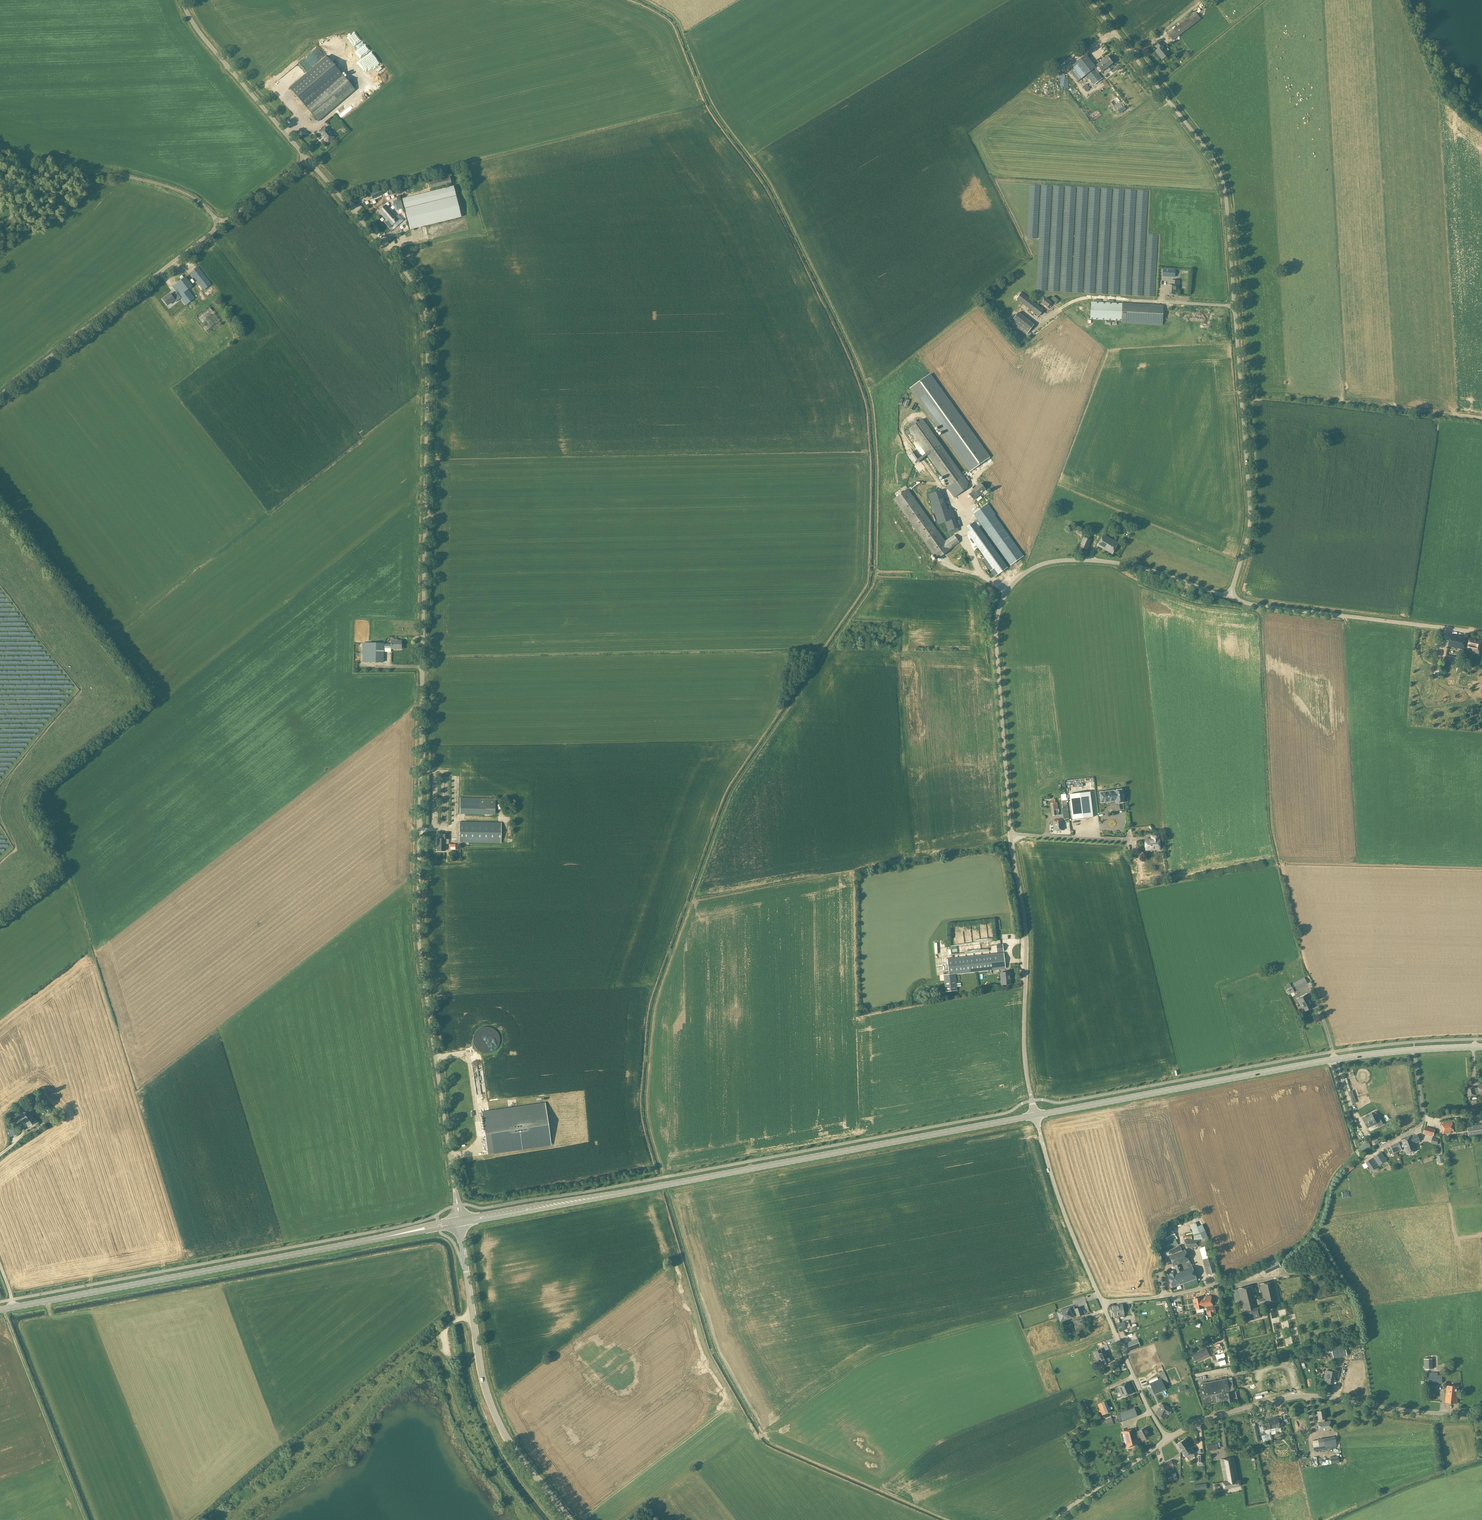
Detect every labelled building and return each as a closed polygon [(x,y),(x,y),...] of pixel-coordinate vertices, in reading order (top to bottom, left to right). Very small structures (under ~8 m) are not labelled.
[(1201,19),(1195,13),(1168,34),(1173,41),(1201,19)] [(1158,50),(1155,52),(1158,55),(1159,55),(1163,60),(1169,54),(1164,48),(1165,47),(1161,42),(1155,46),(1158,50)] [(1074,69),(1071,71),(1069,69),(1058,76),(1088,115),(1099,107),(1078,81),(1082,78),(1086,75),(1104,98),(1113,91),(1099,73),(1101,71),(1102,72),(1107,68),(1102,61),(1097,65),(1097,66),(1095,67),(1086,55),(1072,66),(1074,69)] [(288,88),(318,122),(355,90),(326,56),(288,88)] [(1108,57),(1102,61),(1107,68),(1113,63),(1108,57)] [(334,138),(325,127),(319,133),(328,143),(334,138)] [(449,175),(429,180),(431,190),(448,186),(452,185),(449,175)] [(448,188),(403,199),(410,230),(461,217),(453,186),(452,187),(452,185),(448,186),(448,188)] [(386,205),(378,211),(387,221),(388,220),(392,226),(399,220),(391,211),(389,208),(386,205)] [(212,284),(198,267),(190,273),(204,290),(212,284)] [(1162,277),(1175,277),(1175,269),(1162,269),(1162,277)] [(175,300),(179,296),(186,305),(195,298),(188,290),(193,286),(186,277),(172,287),(176,293),(172,296),(170,294),(163,299),(168,306),(175,300)] [(1170,286),(1167,286),(1167,295),(1175,295),(1176,292),(1179,292),(1179,281),(1171,281),(1170,286)] [(1044,310),(1022,293),(1016,299),(1039,317),(1044,310)] [(1046,298),(1042,303),(1047,308),(1051,303),(1046,298)] [(1164,306),(1123,304),(1092,302),(1091,319),(1121,321),(1121,323),(1163,325),(1164,306)] [(206,331),(209,334),(222,324),(219,321),(220,321),(210,307),(196,318),(206,331)] [(1034,325),(1018,312),(1010,322),(1026,335),(1034,325)] [(930,374),(910,388),(970,472),(990,457),(930,374)] [(969,483),(964,476),(922,419),(908,429),(946,482),(945,483),(948,487),(947,487),(954,498),(955,497),(968,488),(969,483)] [(974,490),(973,491),(969,494),(974,500),(979,496),(979,495),(986,489),(981,484),(974,490)] [(954,535),(945,541),(908,489),(893,500),(937,560),(951,550),(951,549),(960,542),(954,535)] [(959,531),(956,519),(953,510),(948,511),(944,498),(941,490),(928,495),(935,514),(938,525),(945,523),(949,534),(959,531)] [(988,504),(973,514),(1011,567),(1025,557),(995,515),(996,514),(988,504)] [(995,577),(997,575),(1008,568),(979,526),(977,524),(975,521),(967,527),(970,531),(967,533),(971,539),(984,557),(982,559),(995,577)] [(1103,535),(1097,546),(1112,554),(1118,543),(1103,535)] [(1092,541),(1084,537),(1080,546),(1079,546),(1075,555),(1081,557),(1085,549),(1088,550),(1092,541)] [(391,639),(391,644),(384,644),(384,627),(373,627),(373,643),(363,643),(363,662),(384,663),(384,649),(391,649),(401,649),(401,640),(398,640),(391,639)] [(1451,634),(1448,647),(1462,650),(1463,650),(1463,651),(1467,652),(1468,651),(1479,654),(1481,641),(1470,639),(1468,647),(1464,646),(1466,637),(1451,634)] [(1123,790),(1100,792),(1101,803),(1116,801),(1116,803),(1124,802),(1123,790)] [(1079,821),(1079,819),(1093,817),(1090,792),(1070,795),(1073,819),(1074,819),(1074,822),(1079,821)] [(495,799),(460,798),(460,814),(495,815),(495,799)] [(1064,830),(1063,819),(1053,820),(1054,831),(1064,830)] [(501,823),(460,822),(459,842),(501,843),(501,823)] [(441,835),(441,839),(437,839),(437,851),(445,851),(445,839),(449,839),(449,835),(441,835)] [(1151,836),(1151,840),(1152,850),(1160,850),(1159,836),(1151,836)] [(947,959),(948,959),(942,960),(942,956),(945,956),(944,950),(941,950),(941,948),(934,949),(935,960),(937,975),(944,975),(945,992),(957,991),(956,975),(987,971),(988,973),(988,974),(990,973),(991,972),(991,971),(1006,969),(1004,952),(947,959)] [(1011,984),(1010,972),(1000,973),(1001,985),(1011,984)] [(1296,989),(1307,983),(1304,977),(1293,983),(1296,989)] [(1312,1007),(1306,995),(1298,999),(1304,1012),(1312,1007)] [(490,1050),(492,1048),(493,1047),(494,1045),(494,1044),(495,1042),(495,1040),(495,1037),(494,1035),(493,1033),(491,1031),(489,1030),(487,1029),(484,1029),(482,1030),(479,1030),(477,1032),(476,1034),(475,1036),(474,1038),(474,1040),(474,1043),(475,1045),(476,1047),(478,1049),(480,1050),(482,1051),(485,1051),(487,1051),(490,1050)] [(1475,1088),(1475,1087),(1466,1088),(1468,1096),(1477,1095),(1476,1094),(1480,1094),(1481,1093),(1481,1084),(1478,1085),(1479,1087),(1475,1088)] [(482,1111),(488,1154),(577,1141),(571,1098),(482,1111)] [(29,1110),(20,1116),(28,1127),(36,1121),(29,1110)] [(1372,1113),(1367,1116),(1363,1118),(1368,1128),(1377,1123),(1379,1127),(1383,1124),(1379,1117),(1375,1119),(1372,1113)] [(56,1118),(53,1114),(43,1121),(46,1125),(56,1118)] [(1452,1122),(1441,1124),(1443,1134),(1454,1132),(1452,1122)] [(1481,1134),(1481,1125),(1467,1127),(1469,1136),(1481,1134)] [(1435,1130),(1425,1127),(1423,1134),(1433,1136),(1435,1130)] [(1418,1134),(1412,1137),(1414,1143),(1405,1146),(1404,1146),(1404,1147),(1405,1147),(1407,1154),(1417,1151),(1414,1144),(1420,1141),(1418,1134)] [(1412,1137),(1402,1140),(1404,1146),(1405,1146),(1414,1143),(1412,1137)] [(1371,1147),(1369,1141),(1360,1146),(1362,1152),(1371,1147)] [(1399,1143),(1391,1146),(1394,1153),(1402,1150),(1399,1143)] [(1381,1152),(1365,1163),(1362,1165),(1365,1169),(1368,1167),(1372,1171),(1387,1160),(1381,1152)] [(1347,1173),(1354,1168),(1351,1164),(1344,1169),(1347,1173)] [(1160,1240),(1162,1243),(1158,1245),(1161,1250),(1157,1252),(1160,1262),(1165,1261),(1161,1251),(1165,1249),(1166,1251),(1168,1251),(1169,1255),(1173,1267),(1174,1267),(1175,1268),(1167,1271),(1168,1275),(1172,1287),(1196,1279),(1192,1267),(1190,1260),(1189,1261),(1185,1250),(1182,1251),(1180,1246),(1178,1246),(1176,1241),(1174,1237),(1176,1236),(1170,1224),(1159,1229),(1161,1233),(1159,1234),(1162,1239),(1160,1240)] [(1207,1237),(1201,1239),(1184,1240),(1185,1247),(1187,1247),(1187,1248),(1198,1247),(1198,1246),(1201,1245),(1201,1248),(1200,1248),(1204,1259),(1203,1259),(1207,1274),(1217,1271),(1207,1237)] [(1261,1265),(1265,1273),(1280,1267),(1277,1258),(1261,1265)] [(1258,1307),(1257,1307),(1257,1306),(1277,1300),(1277,1302),(1304,1296),(1300,1276),(1274,1281),(1253,1286),(1238,1289),(1232,1290),(1236,1304),(1242,1303),(1243,1308),(1248,1307),(1252,1319),(1261,1317),(1258,1307)] [(1204,1297),(1200,1298),(1194,1299),(1196,1310),(1202,1309),(1203,1308),(1204,1310),(1206,1310),(1207,1314),(1214,1314),(1211,1295),(1204,1296),(1204,1297)] [(1119,1309),(1118,1305),(1110,1306),(1112,1316),(1114,1316),(1115,1318),(1119,1317),(1118,1311),(1117,1310),(1119,1309)] [(1070,1308),(1062,1310),(1061,1306),(1056,1308),(1057,1312),(1059,1316),(1071,1312),(1071,1311),(1070,1308)] [(1071,1312),(1059,1316),(1060,1321),(1074,1317),(1074,1316),(1076,1315),(1077,1317),(1083,1315),(1080,1307),(1071,1311),(1071,1312)] [(1127,1329),(1124,1321),(1117,1324),(1120,1332),(1127,1329)] [(1075,1326),(1077,1332),(1070,1334),(1071,1338),(1078,1336),(1078,1335),(1084,1333),(1082,1326),(1083,1325),(1082,1324),(1075,1326)] [(1282,1330),(1274,1332),(1276,1339),(1284,1336),(1282,1330)] [(1130,1351),(1141,1346),(1137,1338),(1126,1342),(1130,1351)] [(1216,1347),(1213,1348),(1210,1349),(1213,1356),(1212,1356),(1213,1361),(1225,1357),(1221,1346),(1220,1346),(1220,1344),(1215,1345),(1216,1347)] [(1345,1346),(1331,1349),(1333,1358),(1347,1355),(1345,1346)] [(1201,1348),(1188,1355),(1189,1357),(1192,1355),(1195,1361),(1209,1354),(1206,1347),(1201,1349),(1201,1348)] [(1106,1350),(1102,1352),(1101,1349),(1094,1352),(1097,1359),(1101,1358),(1103,1364),(1111,1361),(1106,1350)] [(1433,1359),(1424,1359),(1424,1365),(1424,1369),(1433,1369),(1433,1359)] [(1280,1370),(1268,1373),(1272,1388),(1277,1387),(1278,1388),(1284,1386),(1283,1380),(1286,1379),(1284,1373),(1281,1373),(1280,1370)] [(1335,1370),(1335,1372),(1326,1371),(1325,1375),(1326,1375),(1325,1382),(1333,1383),(1334,1377),(1337,1378),(1339,1370),(1335,1370)] [(1159,1373),(1161,1378),(1150,1383),(1154,1394),(1166,1389),(1166,1388),(1170,1386),(1164,1371),(1159,1373)] [(1428,1384),(1443,1383),(1442,1375),(1438,1375),(1438,1372),(1428,1373),(1428,1384)] [(1233,1401),(1238,1400),(1236,1391),(1235,1392),(1232,1380),(1227,1381),(1227,1378),(1202,1383),(1204,1390),(1200,1391),(1203,1404),(1211,1402),(1211,1404),(1215,1403),(1215,1402),(1217,1401),(1217,1404),(1225,1402),(1225,1403),(1233,1401)] [(1129,1382),(1118,1386),(1122,1397),(1133,1393),(1129,1382)] [(1184,1382),(1178,1384),(1180,1392),(1187,1389),(1184,1382)] [(1459,1387),(1447,1386),(1446,1402),(1457,1403),(1459,1387)] [(1098,1404),(1102,1415),(1111,1412),(1106,1401),(1098,1404)] [(1080,1404),(1084,1414),(1090,1411),(1087,1403),(1085,1404),(1085,1403),(1080,1404)] [(1161,1404),(1155,1414),(1165,1419),(1168,1414),(1169,1414),(1172,1409),(1161,1404)] [(1116,1413),(1119,1422),(1137,1416),(1134,1408),(1116,1413)] [(1325,1422),(1324,1419),(1325,1419),(1324,1411),(1317,1412),(1319,1420),(1320,1420),(1320,1423),(1317,1423),(1319,1431),(1331,1429),(1330,1421),(1325,1422)] [(1111,1416),(1105,1418),(1108,1426),(1114,1423),(1111,1416)] [(1284,1427),(1282,1420),(1279,1421),(1278,1417),(1274,1419),(1274,1420),(1269,1421),(1271,1432),(1274,1431),(1273,1428),(1278,1427),(1279,1428),(1284,1427)] [(1134,1428),(1129,1430),(1122,1432),(1126,1448),(1140,1444),(1138,1438),(1141,1438),(1142,1440),(1150,1436),(1145,1427),(1137,1431),(1139,1434),(1136,1434),(1134,1428)] [(1314,1450),(1337,1446),(1335,1436),(1318,1439),(1319,1446),(1313,1447),(1314,1450)] [(1193,1452),(1185,1439),(1177,1445),(1185,1457),(1186,1457),(1189,1460),(1195,1456),(1193,1452)] [(1240,1480),(1239,1480),(1234,1457),(1220,1460),(1224,1482),(1223,1482),(1224,1489),(1241,1486),(1240,1480)] [(1171,1460),(1162,1464),(1165,1470),(1166,1471),(1168,1470),(1168,1471),(1170,1470),(1169,1468),(1174,1466),(1171,1460)] [(1177,1479),(1176,1473),(1165,1475),(1166,1478),(1168,1477),(1168,1481),(1177,1479)]
